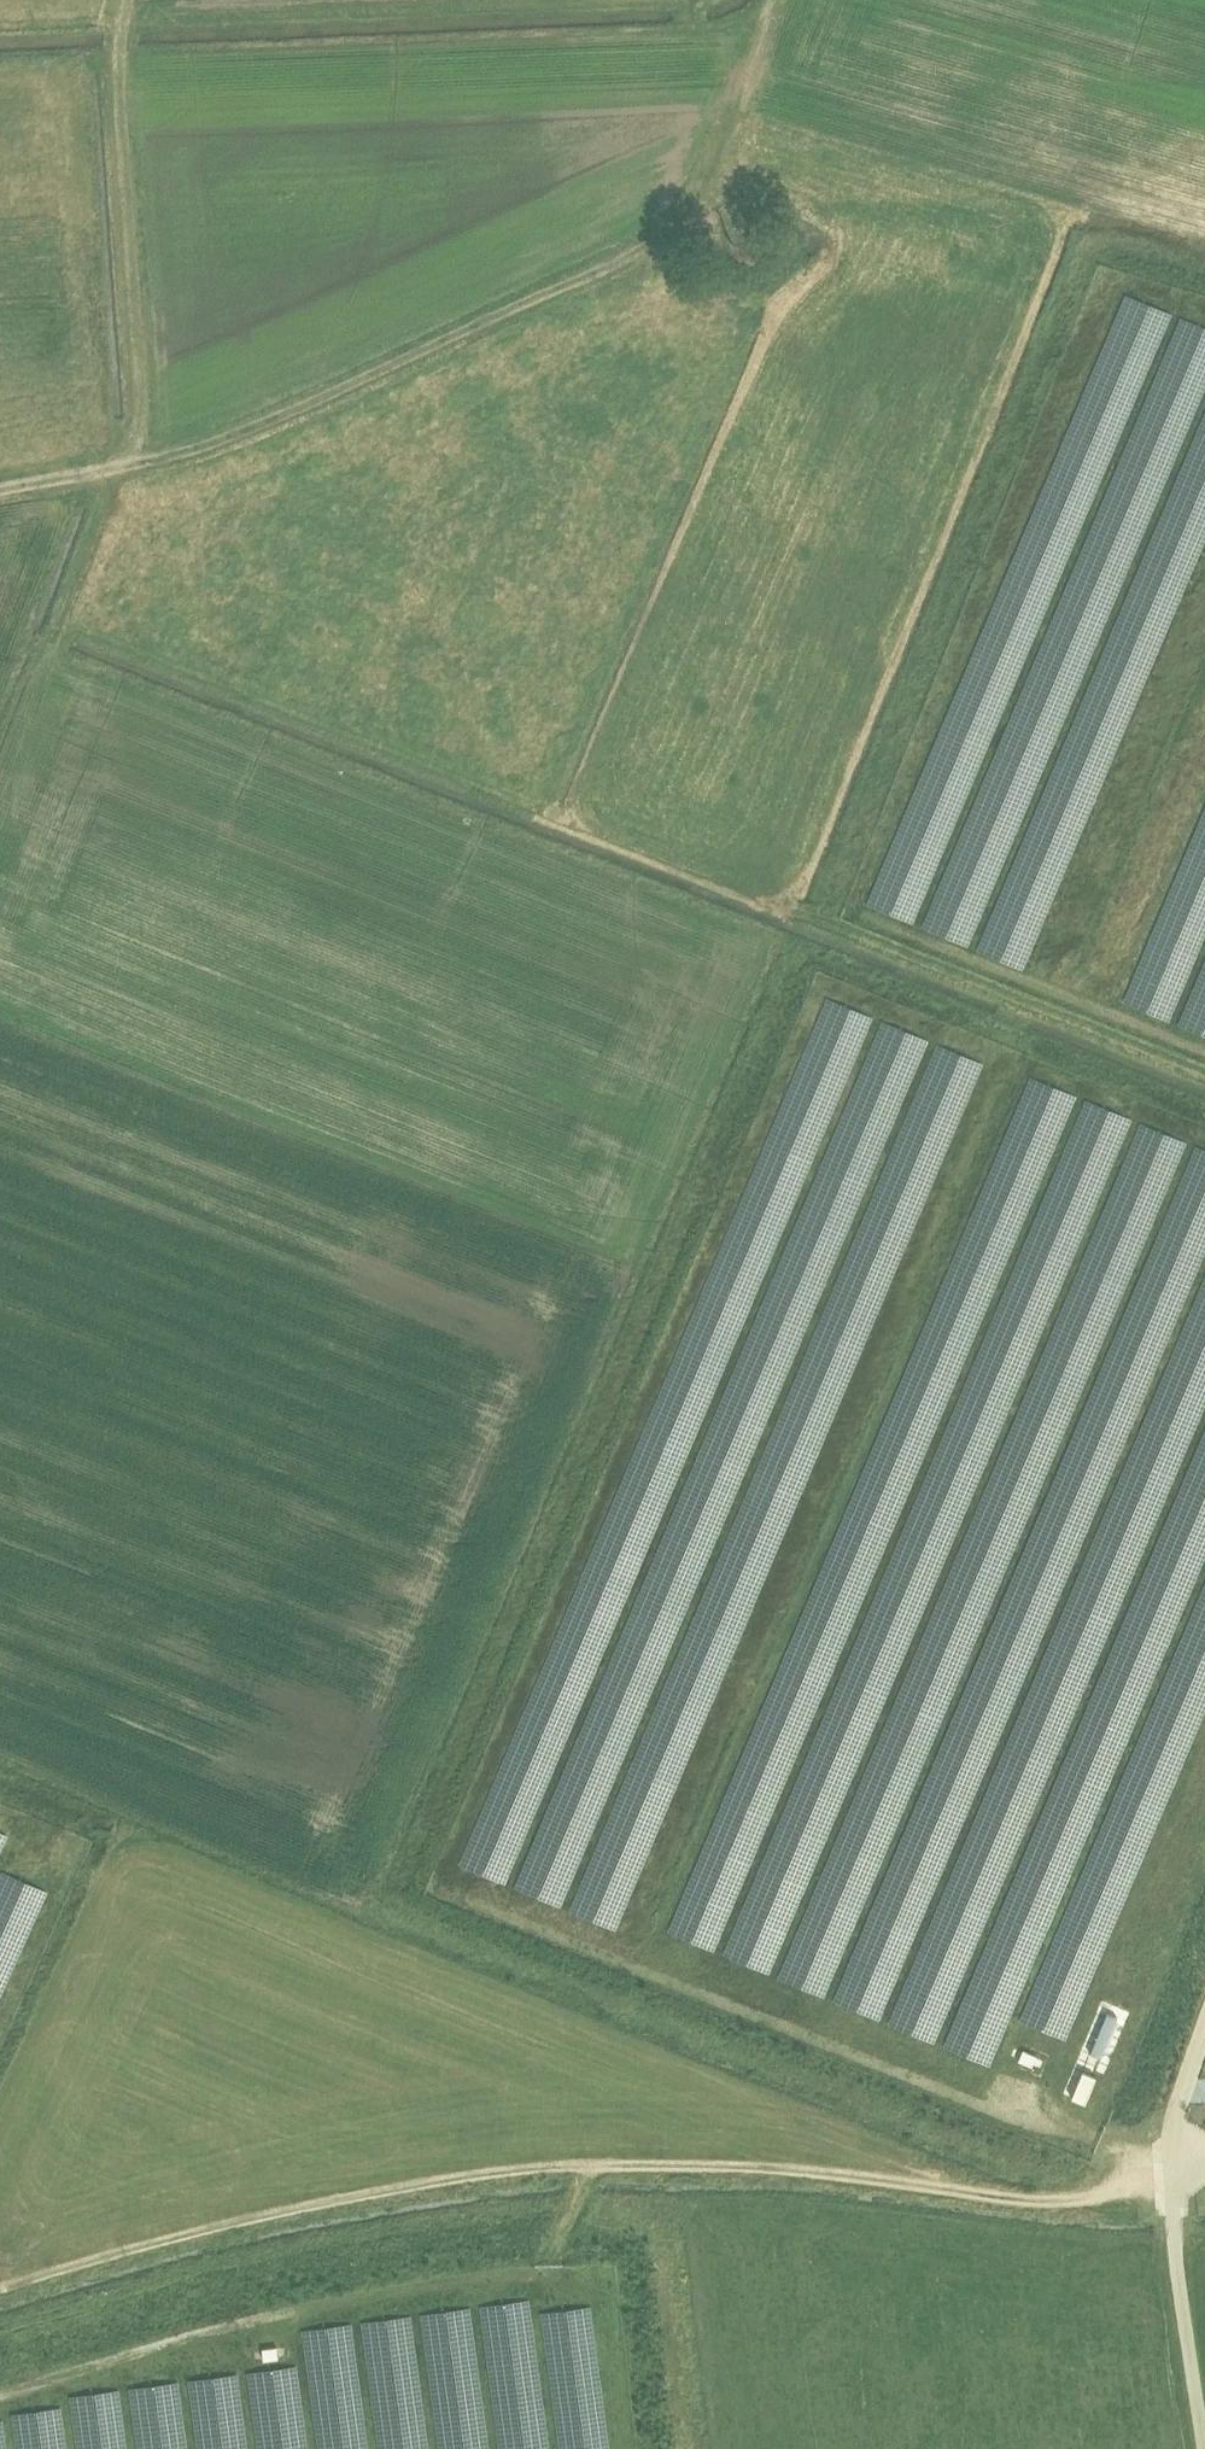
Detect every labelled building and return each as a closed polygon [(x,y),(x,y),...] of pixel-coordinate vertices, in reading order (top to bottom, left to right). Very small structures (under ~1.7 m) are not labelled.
[(1096,2078),(1082,2072),(1071,2098),(1085,2104),(1096,2078)]
